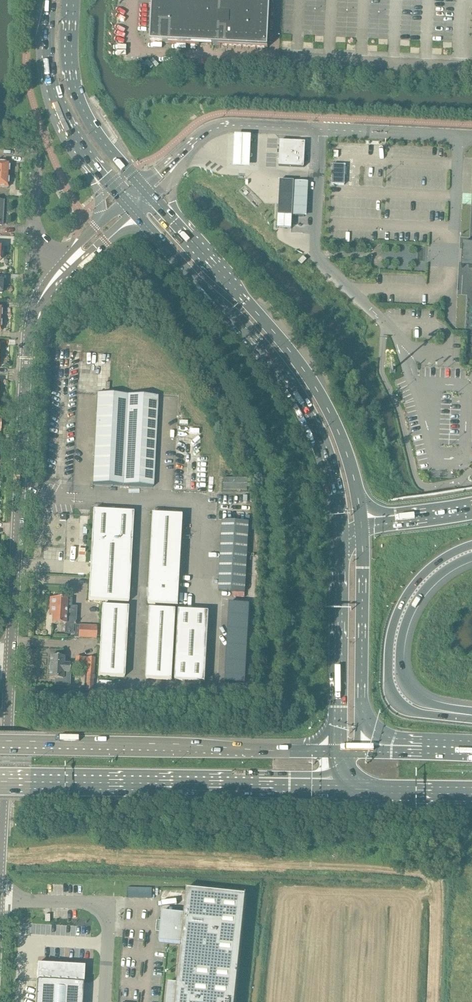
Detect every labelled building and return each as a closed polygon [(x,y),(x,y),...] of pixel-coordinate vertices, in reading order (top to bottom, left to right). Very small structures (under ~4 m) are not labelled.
[(150,23),(151,23),(170,24),(169,43),(212,46),(212,45),(215,0),(152,0),(150,23)] [(212,45),(268,48),(270,0),(215,0),(212,45)] [(151,30),(150,42),(162,42),(169,43),(170,24),(151,23),(151,30)] [(251,135),(234,134),(233,160),(233,167),(250,168),(250,161),(251,135)] [(279,155),(279,166),(294,167),(304,167),(305,145),(305,142),(295,141),(280,141),(280,150),(279,155)] [(9,175),(9,163),(0,162),(0,174),(9,175)] [(333,165),(332,184),(345,185),(346,165),(333,165)] [(0,174),(0,187),(8,188),(9,175),(0,174)] [(294,181),(293,181),(287,181),(280,180),(278,215),(285,216),(292,216),(294,181)] [(97,393),(93,484),(153,487),(157,397),(97,393)] [(223,490),(247,490),(247,479),(224,478),(223,490)] [(93,510),(88,600),(128,602),(133,512),(93,510)] [(148,603),(178,605),(183,515),(153,513),(148,603)] [(222,520),(219,591),(245,592),(249,522),(222,520)] [(66,609),(67,599),(50,598),(49,615),(50,615),(50,614),(52,614),(52,623),(75,625),(76,609),(66,609)] [(227,602),(223,683),(243,684),(248,603),(227,602)] [(124,677),(128,607),(102,606),(98,676),(124,677)] [(146,678),(172,680),(176,610),(150,608),(146,678)] [(179,610),(175,680),(205,681),(209,611),(179,610)] [(76,625),(75,638),(97,639),(97,626),(76,625)] [(63,679),(63,673),(70,673),(70,664),(64,664),(64,657),(50,656),(49,679),(63,679)] [(87,675),(93,675),(94,659),(76,658),(75,668),(87,669),(87,675)] [(161,925),(161,927),(242,935),(247,894),(245,894),(245,895),(188,889),(188,888),(187,888),(184,914),(162,912),(161,925)] [(161,927),(159,942),(181,944),(180,959),(239,965),(242,935),(161,927)] [(167,998),(210,1001),(235,1001),(239,965),(180,959),(177,984),(169,983),(167,996),(167,998)] [(35,1001),(82,1001),(84,967),(38,964),(35,1001)]
